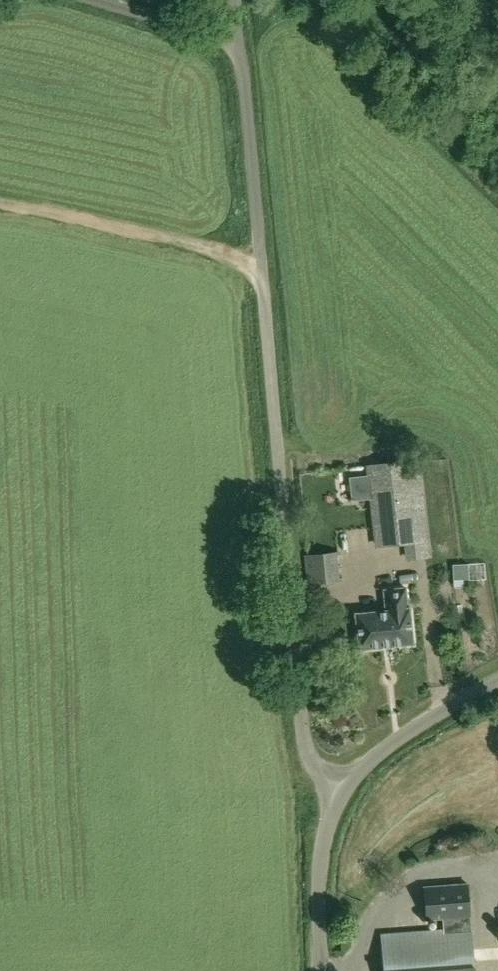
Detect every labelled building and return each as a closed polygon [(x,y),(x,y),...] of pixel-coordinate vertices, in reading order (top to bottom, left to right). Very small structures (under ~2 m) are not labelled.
[(377,545),(406,542),(408,556),(416,556),(431,556),(429,539),(428,539),(419,461),(369,466),(377,545)] [(343,579),(342,576),(340,552),(306,555),(309,583),(343,579)] [(406,588),(384,590),(386,610),(357,613),(357,612),(355,613),(355,615),(356,615),(358,647),(358,649),(360,649),(360,648),(411,644),(413,644),(413,642),(412,642),(409,610),(410,610),(410,608),(408,608),(406,588)] [(467,882),(424,885),(426,918),(443,916),(443,928),(380,932),(383,970),(474,970),(467,882)]
